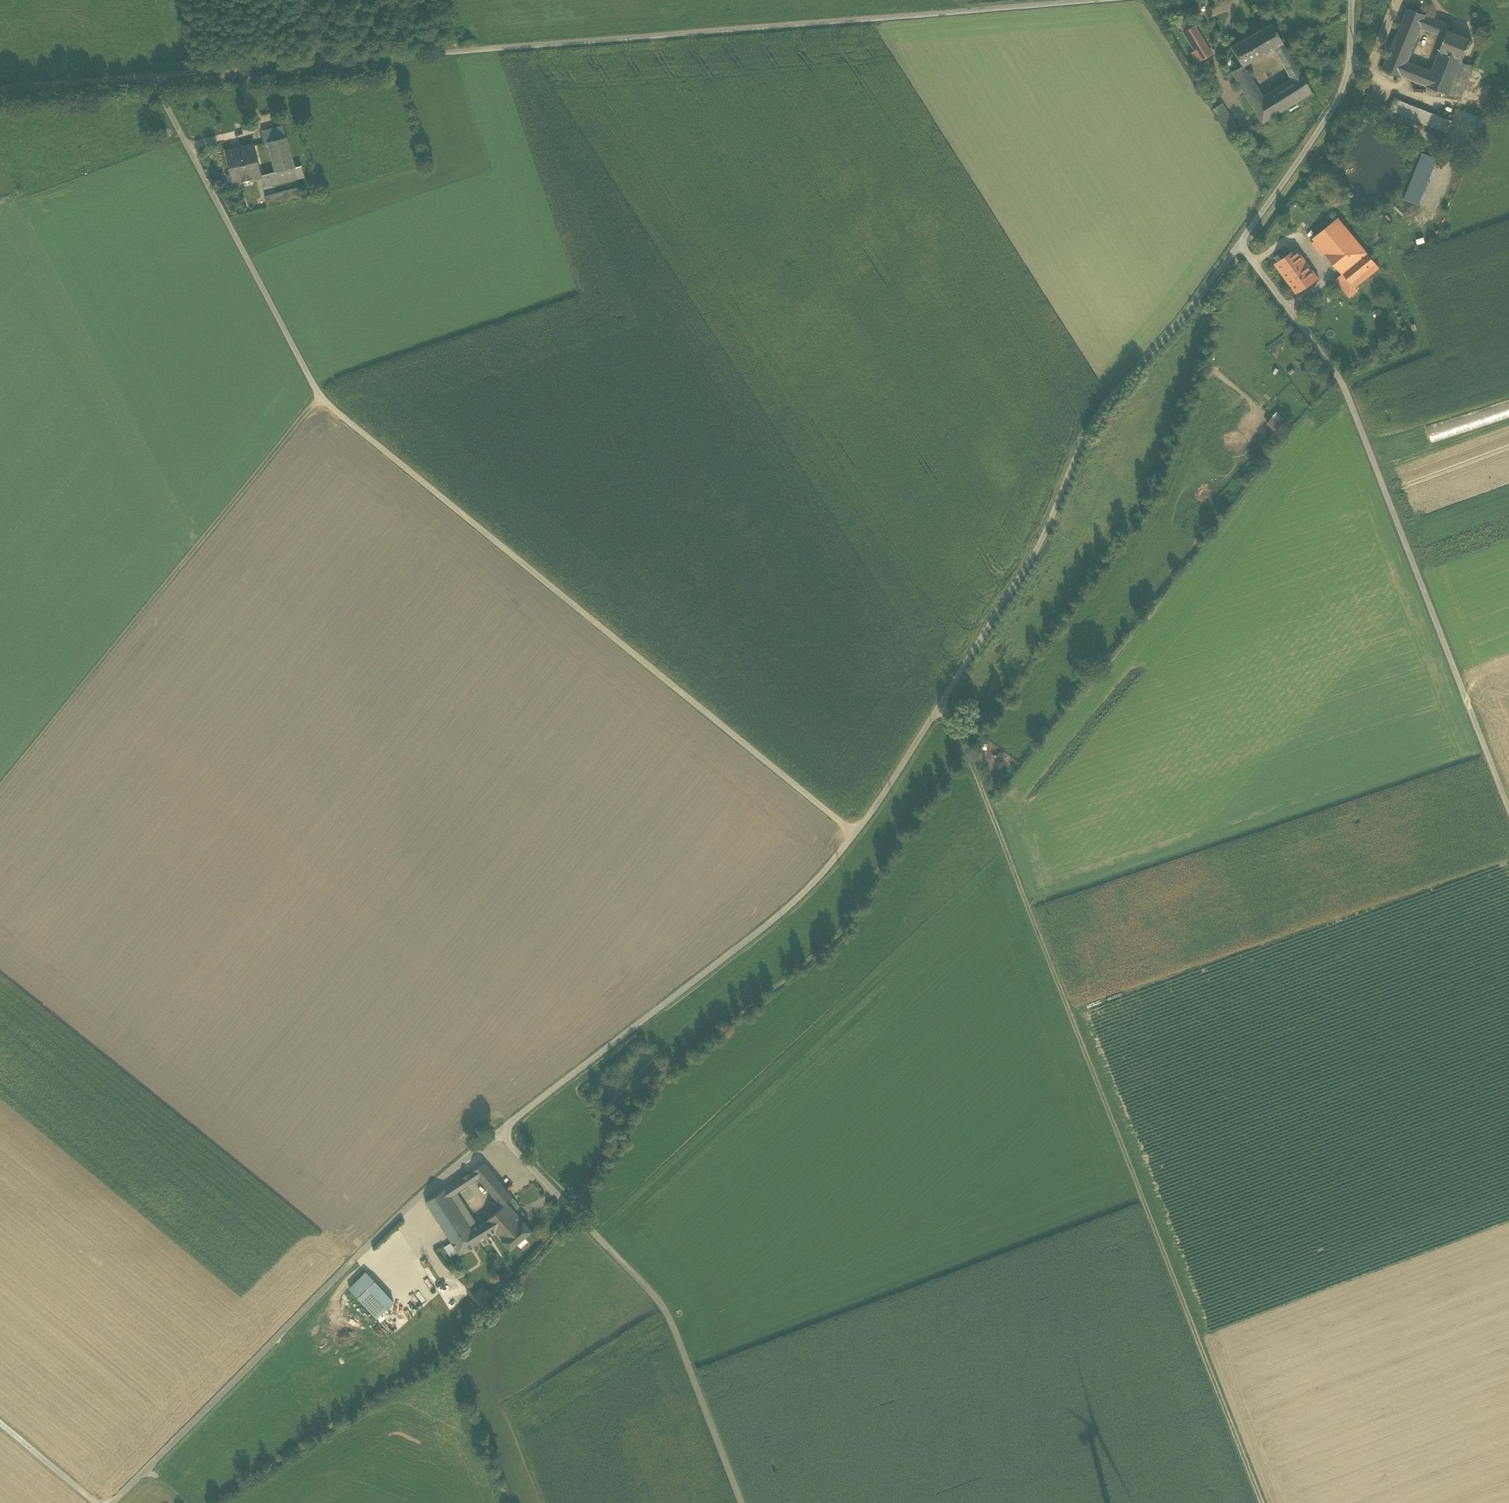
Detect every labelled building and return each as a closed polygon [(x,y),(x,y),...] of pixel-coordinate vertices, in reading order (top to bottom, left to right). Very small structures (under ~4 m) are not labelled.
[(1474,63),(1463,59),(1440,50),(1432,71),(1407,61),(1421,27),(1445,37),(1448,30),(1451,24),(1426,14),(1408,7),(1384,68),(1401,75),(1403,75),(1426,85),(1449,94),(1461,98),(1474,63)] [(1180,25),(1184,32),(1192,28),(1188,21),(1180,25)] [(1231,47),(1242,65),(1231,71),(1241,87),(1253,80),(1244,65),(1274,48),(1283,43),(1272,23),(1231,47)] [(1193,52),(1198,62),(1212,54),(1195,26),(1192,28),(1184,32),(1195,51),(1193,52)] [(1440,50),(1463,59),(1471,39),(1448,30),(1445,37),(1440,50)] [(1274,48),(1291,79),(1300,73),(1283,43),(1274,48)] [(1311,92),(1300,73),(1291,79),(1263,97),(1274,116),(1311,92)] [(1241,87),(1245,94),(1257,87),(1253,80),(1241,87)] [(1262,123),(1274,116),(1263,97),(1257,87),(1245,94),(1262,123)] [(1393,111),(1447,132),(1452,120),(1397,99),(1393,111)] [(1213,108),(1232,140),(1239,135),(1220,104),(1213,108)] [(155,128),(159,139),(168,135),(164,125),(155,128)] [(264,144),(269,143),(268,141),(285,137),(283,127),(262,133),(264,144)] [(293,168),(285,137),(268,141),(269,143),(276,172),(293,168)] [(261,176),(254,151),(258,150),(257,144),(225,152),(227,158),(231,175),(228,176),(227,178),(227,181),(230,183),(233,182),(234,183),(259,177),(261,176)] [(1404,199),(1419,205),(1438,159),(1423,153),(1404,199)] [(301,166),(293,168),(296,178),(304,176),(301,166)] [(293,168),(276,172),(279,183),(296,178),(293,168)] [(262,187),(279,183),(276,172),(261,176),(259,177),(262,187)] [(265,198),(267,208),(301,199),(298,189),(265,198)] [(1326,253),(1343,274),(1368,254),(1339,218),(1314,239),(1315,240),(1312,243),(1322,256),(1326,253)] [(1275,264),(1297,293),(1318,279),(1297,249),(1275,264)] [(1379,268),(1368,254),(1343,274),(1336,279),(1350,296),(1358,290),(1355,287),(1379,268)] [(1380,308),(1372,312),(1375,318),(1383,314),(1380,308)] [(1312,376),(1305,368),(1301,371),(1308,379),(1312,376)] [(1277,411),(1272,416),(1280,423),(1284,418),(1277,411)] [(1280,423),(1272,416),(1265,423),(1275,432),(1282,425),(1280,423)] [(484,1163),(469,1173),(474,1181),(479,1178),(502,1206),(506,1202),(512,1197),(484,1163)] [(468,1185),(474,1181),(469,1173),(462,1177),(468,1185)] [(425,1202),(430,1209),(450,1197),(468,1185),(462,1177),(425,1202)] [(470,1228),(450,1197),(430,1209),(450,1240),(470,1228)] [(506,1202),(514,1210),(520,1206),(512,1197),(506,1202)] [(502,1206),(485,1221),(495,1232),(510,1249),(531,1230),(530,1228),(514,1210),(506,1202),(502,1206)] [(486,1238),(495,1232),(485,1221),(470,1228),(450,1240),(459,1254),(486,1238)] [(349,1287),(376,1316),(393,1300),(366,1271),(349,1287)] [(483,1285),(473,1295),(483,1304),(492,1294),(483,1285)]
